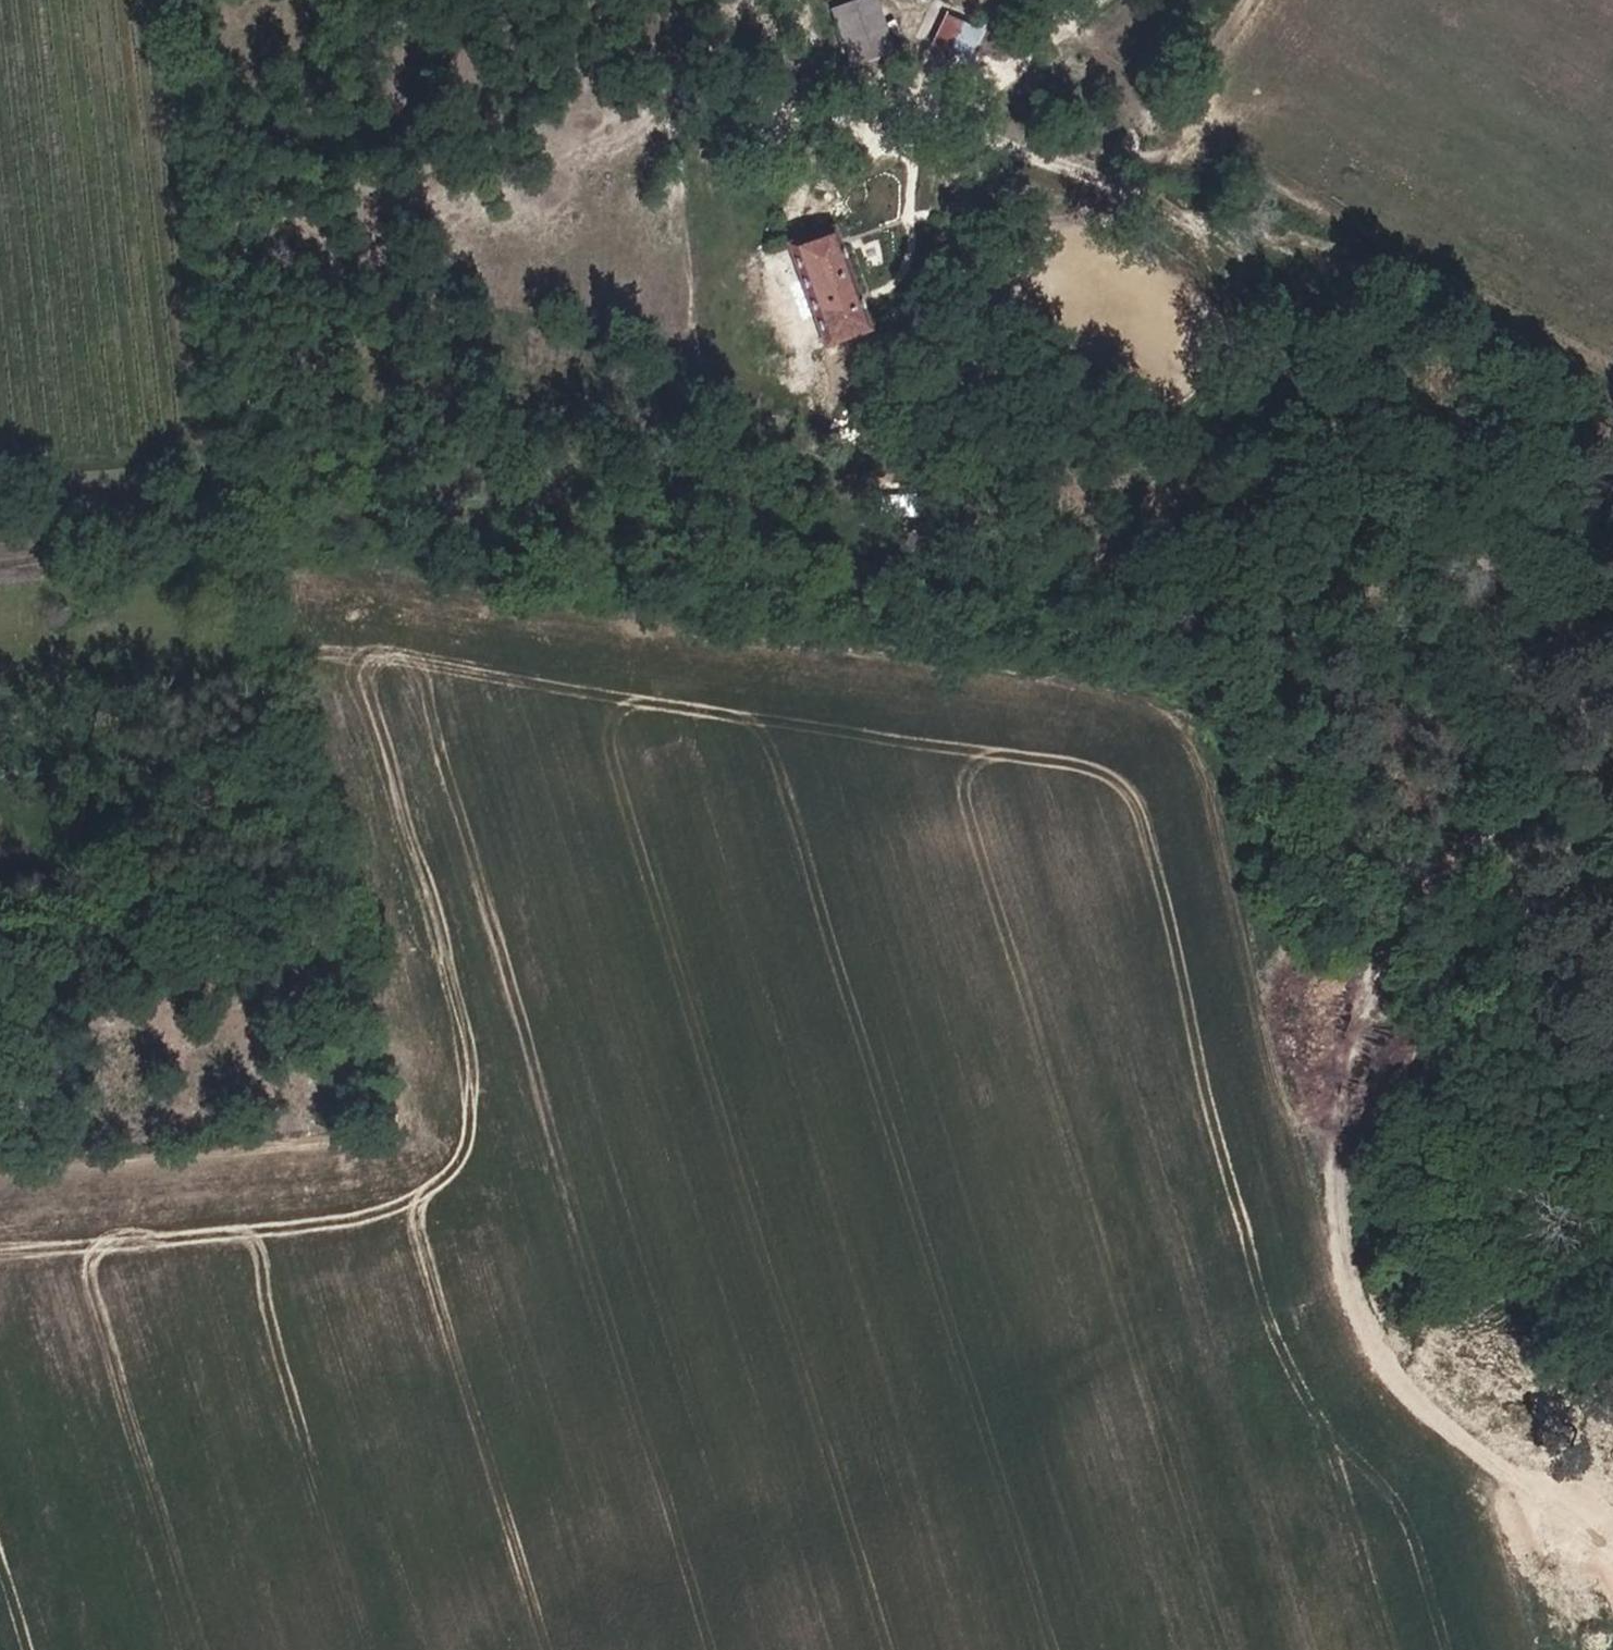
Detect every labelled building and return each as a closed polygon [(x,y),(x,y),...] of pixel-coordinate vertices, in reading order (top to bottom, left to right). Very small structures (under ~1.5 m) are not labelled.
[(832,0),(813,0),(820,20),(838,14),(832,0)] [(859,0),(832,0),(838,14),(820,20),(824,33),(865,18),(859,0)] [(933,44),(973,59),(985,26),(945,11),(933,44)] [(810,197),(757,215),(795,320),(848,301),(810,197)]
